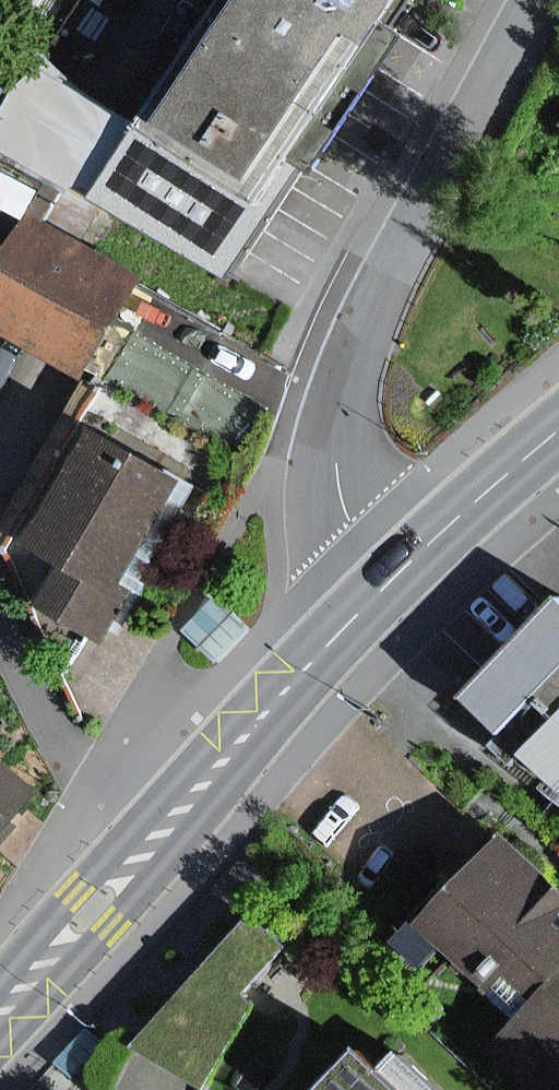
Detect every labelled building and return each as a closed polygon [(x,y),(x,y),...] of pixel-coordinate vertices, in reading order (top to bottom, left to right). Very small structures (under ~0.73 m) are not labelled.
[(103,200),(224,277),(309,144),(342,92),(401,0),(230,0),(103,200)] [(59,212),(1,313),(107,375),(166,274),(59,212)] [(24,236),(0,224),(0,285),(24,236)] [(74,608),(135,641),(170,579),(143,563),(195,468),(109,421),(49,528),(102,557),(74,608)] [(514,689),(558,733),(558,643),(514,689)] [(61,784),(4,733),(0,738),(0,852),(61,784)] [(415,919),(516,1021),(493,1044),(540,1089),(551,1089),(558,1082),(558,879),(507,827),(415,919)] [(227,910),(153,1057),(214,1088),(288,940),(227,910)] [(378,1041),(334,1089),(433,1089),(378,1041)]
